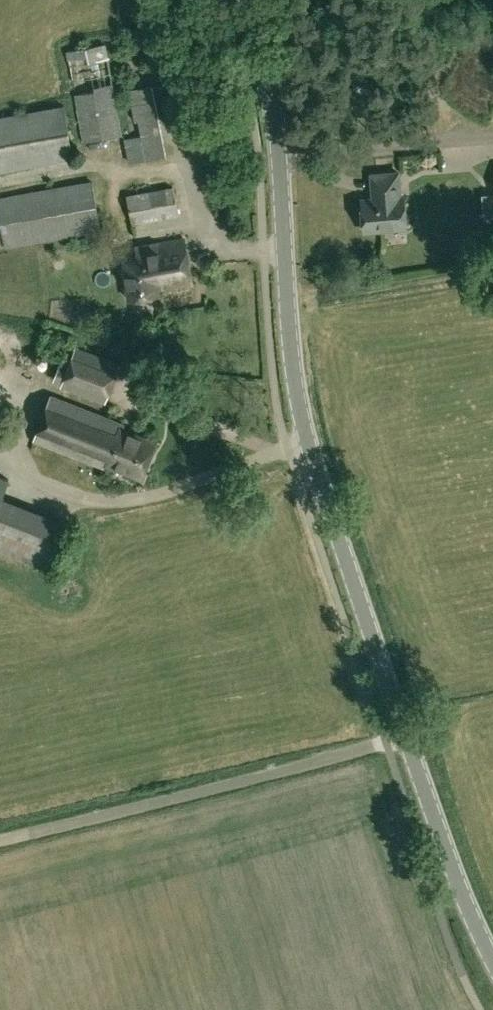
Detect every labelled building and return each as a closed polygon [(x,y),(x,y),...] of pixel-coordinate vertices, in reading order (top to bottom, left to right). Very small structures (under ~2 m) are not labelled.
[(105,46),(67,52),(83,143),(120,137),(105,46)] [(167,155),(153,87),(153,84),(127,90),(130,106),(132,106),(135,121),(137,121),(137,122),(139,121),(142,137),(132,139),(132,138),(126,139),(129,151),(127,151),(129,163),(167,155)] [(0,119),(0,172),(74,159),(65,107),(0,119)] [(372,197),(363,197),(361,197),(364,233),(408,229),(405,193),(403,193),(401,170),(370,172),(372,197)] [(100,231),(92,184),(0,200),(0,215),(6,248),(100,231)] [(132,223),(178,215),(173,188),(128,196),(132,223)] [(122,252),(132,302),(160,297),(160,291),(193,284),(184,239),(122,252)] [(76,348),(70,364),(69,368),(60,364),(54,379),(64,383),(62,388),(106,404),(121,365),(76,348)] [(127,424),(52,396),(34,444),(108,471),(110,467),(142,479),(155,443),(124,432),(127,424)] [(49,570),(66,525),(2,500),(9,481),(0,477),(0,551),(49,570)]
